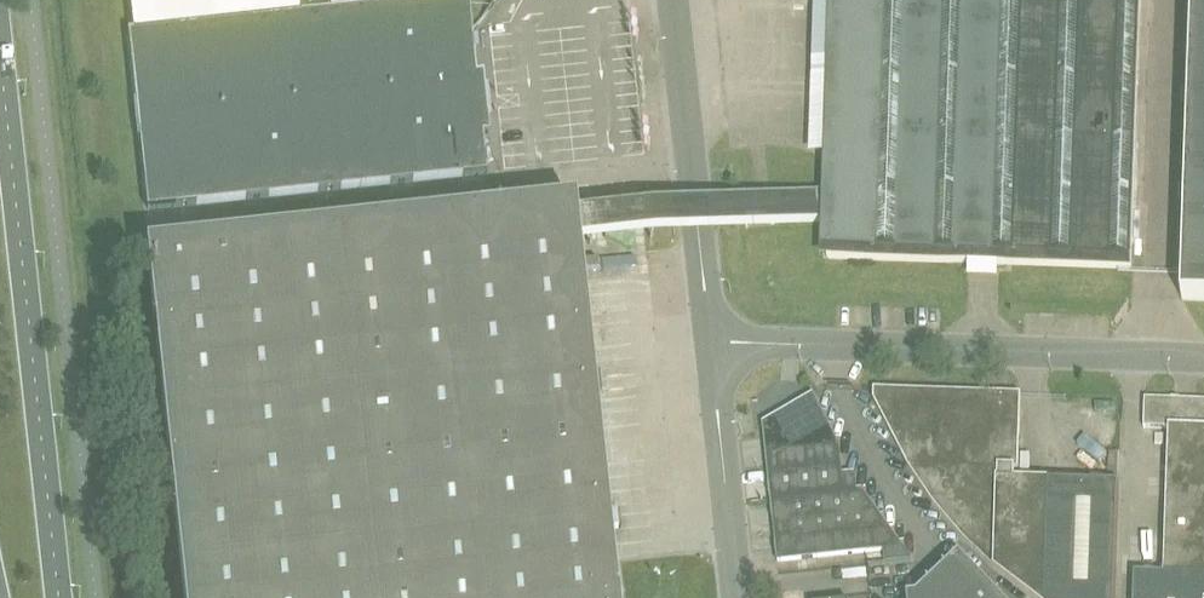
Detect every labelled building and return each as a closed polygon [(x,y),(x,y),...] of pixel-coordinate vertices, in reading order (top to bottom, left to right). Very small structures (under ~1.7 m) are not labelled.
[(134,33),(129,34),(147,210),(487,173),(472,36),(501,0),(130,0),(134,33)] [(832,157),(828,258),(968,262),(1000,263),(1132,268),(1140,0),(837,0),(832,157)] [(1182,300),(1203,301),(1203,0),(1193,0),(1182,300)] [(780,223),(777,200),(746,203),(746,202),(743,203),(746,228),(748,228),(748,227),(780,223)] [(587,419),(565,210),(504,216),(504,214),(478,217),(479,218),(470,219),(147,254),(155,324),(154,324),(156,349),(158,349),(184,597),(618,597),(617,597),(613,566),(603,567),(587,419)] [(873,400),(909,467),(934,504),(963,537),(995,568),(1034,597),(1118,597),(1121,483),(1050,482),(1051,481),(1015,480),(1015,470),(1019,470),(1021,393),(873,390),(873,400)] [(840,445),(826,419),(813,395),(763,424),(778,561),(904,547),(863,490),(858,490),(856,473),(844,475),(840,445)] [(1199,400),(1171,399),(1145,398),(1144,427),(1169,428),(1164,574),(1135,573),(1134,597),(1203,597),(1203,400),(1199,400)] [(960,558),(917,597),(998,597),(960,558)]
